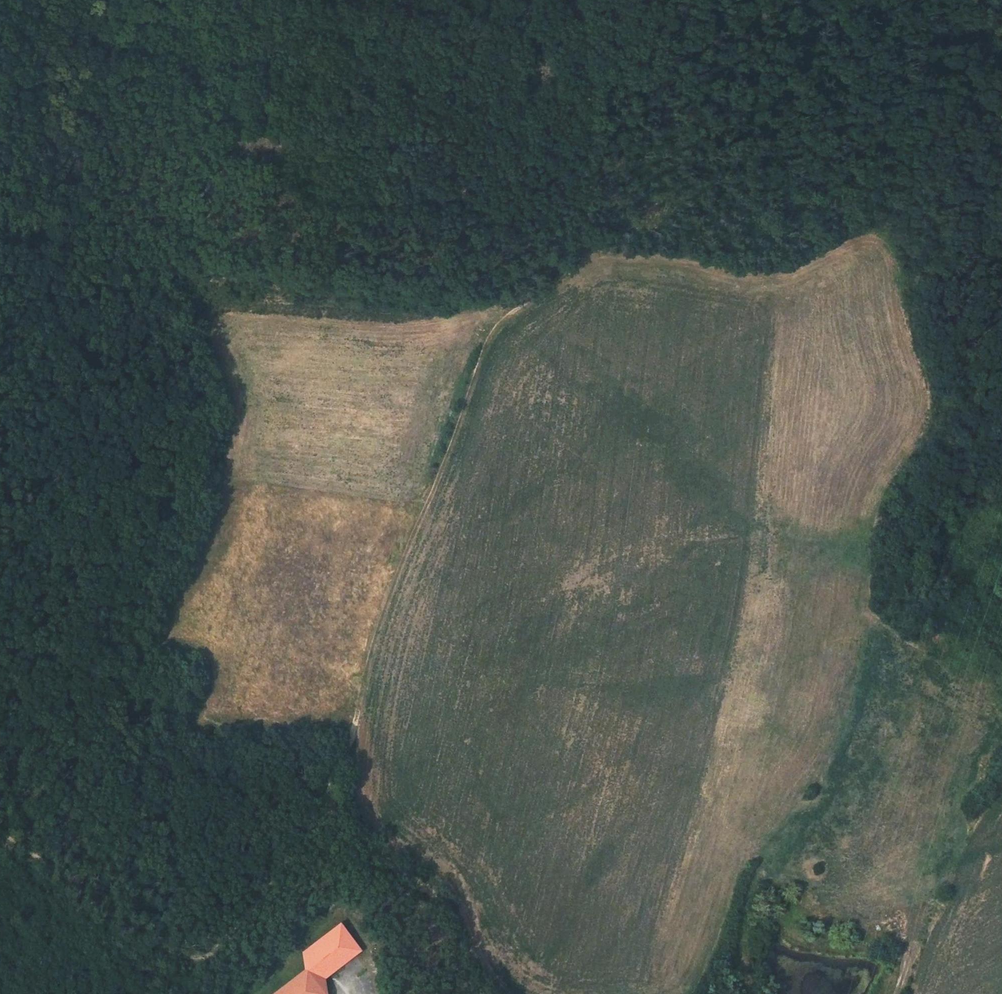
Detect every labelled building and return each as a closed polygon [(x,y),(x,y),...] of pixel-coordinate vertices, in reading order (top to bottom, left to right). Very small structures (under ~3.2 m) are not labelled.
[(321,985),(340,992),(376,963),(357,939),(321,966),(321,985)] [(340,992),(321,985),(310,993),(340,993),(340,992)]
